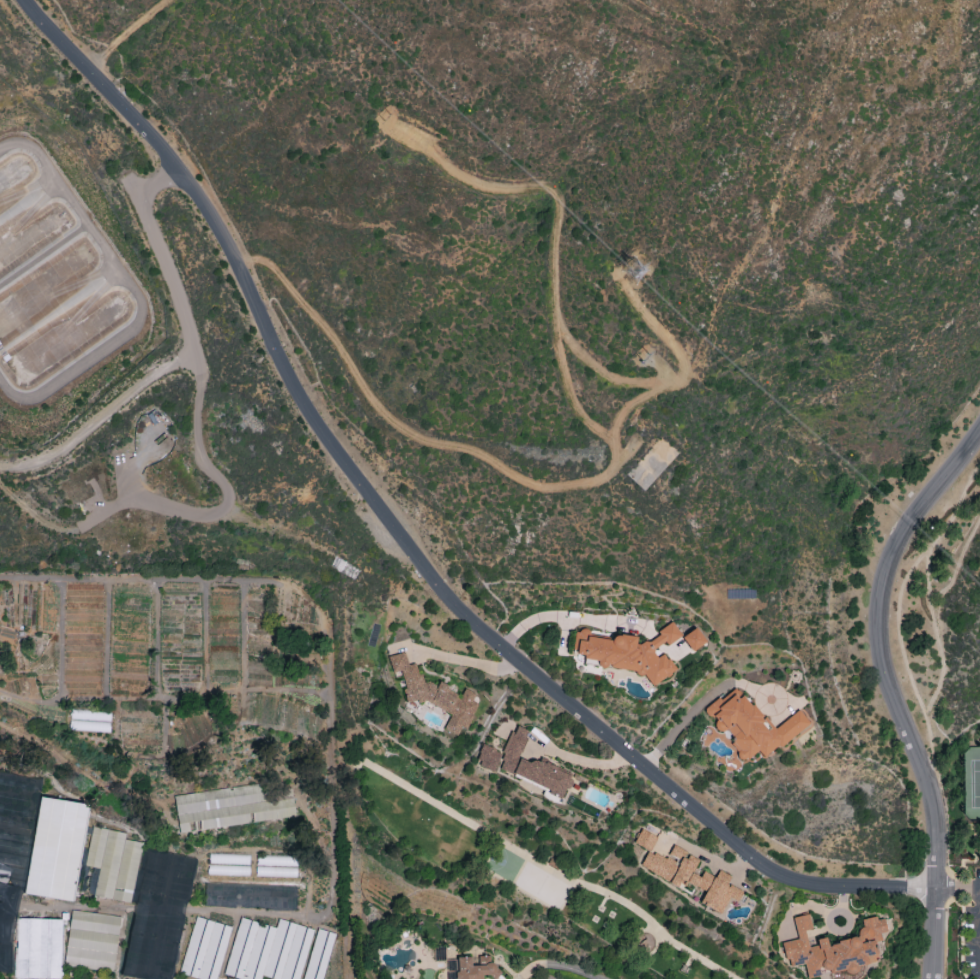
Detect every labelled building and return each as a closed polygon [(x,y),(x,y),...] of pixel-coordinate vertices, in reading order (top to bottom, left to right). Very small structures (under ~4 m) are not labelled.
[(682,633),(672,623),(658,629),(658,634),(655,637),(638,645),(633,635),(615,635),(613,638),(591,638),(587,629),(583,629),(574,637),(576,642),(576,650),(584,660),(595,659),(599,669),(630,668),(636,676),(643,675),(651,685),(665,678),(675,669),(673,666),(663,654),(654,658),(654,650),(661,644),(670,644),(682,633)] [(706,642),(695,627),(682,636),(692,651),(706,642)] [(681,637),(665,648),(675,662),(690,651),(681,637)] [(405,703),(423,700),(435,708),(449,711),(444,731),(457,734),(459,726),(467,728),(469,717),(475,708),(473,693),(465,688),(459,697),(455,694),(446,692),(448,684),(438,682),(436,686),(417,672),(415,663),(407,665),(405,652),(388,655),(392,673),(401,671),(404,690),(404,693),(405,703)] [(809,725),(799,710),(773,728),(766,717),(761,720),(738,687),(717,702),(715,700),(704,708),(720,733),(726,729),(740,749),(735,753),(741,762),(758,750),(763,756),(809,725)] [(496,768),(563,796),(571,776),(519,754),(529,731),(514,725),(496,768)] [(501,752),(482,744),(474,763),(493,771),(501,752)] [(174,795),(177,823),(199,821),(200,829),(295,817),(292,793),(267,797),(266,792),(260,793),(259,784),(174,795)] [(25,894),(73,901),(87,804),(39,797),(25,894)] [(131,902),(141,842),(124,839),(125,832),(91,827),(85,866),(99,868),(94,896),(131,902)] [(649,851),(656,837),(641,829),(633,843),(649,851)] [(639,870),(683,886),(684,883),(704,890),(698,904),(719,912),(725,897),(737,901),(741,890),(726,884),(730,875),(717,870),(715,876),(702,872),(700,877),(692,874),(697,859),(685,855),(687,850),(672,845),(667,858),(646,850),(639,870)] [(249,855),(209,854),(208,874),(249,875),(249,855)] [(22,883),(6,881),(3,900),(0,900),(0,972),(8,973),(22,883)] [(119,915),(70,910),(64,967),(113,972),(119,915)] [(866,975),(863,965),(877,961),(873,942),(880,941),(880,933),(886,931),(883,919),(876,918),(875,916),(860,919),(857,936),(827,944),(825,937),(816,939),(816,945),(808,947),(805,931),(812,930),(808,914),(792,918),(797,939),(781,943),(787,967),(803,963),(806,978),(820,975),(820,970),(829,971),(831,978),(850,978),(866,975)] [(195,916),(179,973),(200,978),(216,978),(231,926),(195,916)] [(275,927),(239,917),(224,975),(240,978),(260,978),(261,976),(272,978),(299,978),(313,928),(278,919),(275,927)] [(14,977),(61,978),(62,919),(16,918),(14,977)] [(317,928),(302,978),(321,978),(335,933),(317,928)] [(482,975),(489,975),(494,978),(495,978),(502,972),(489,961),(489,955),(479,956),(470,965),(470,956),(456,957),(456,978),(482,978),(482,975)]
